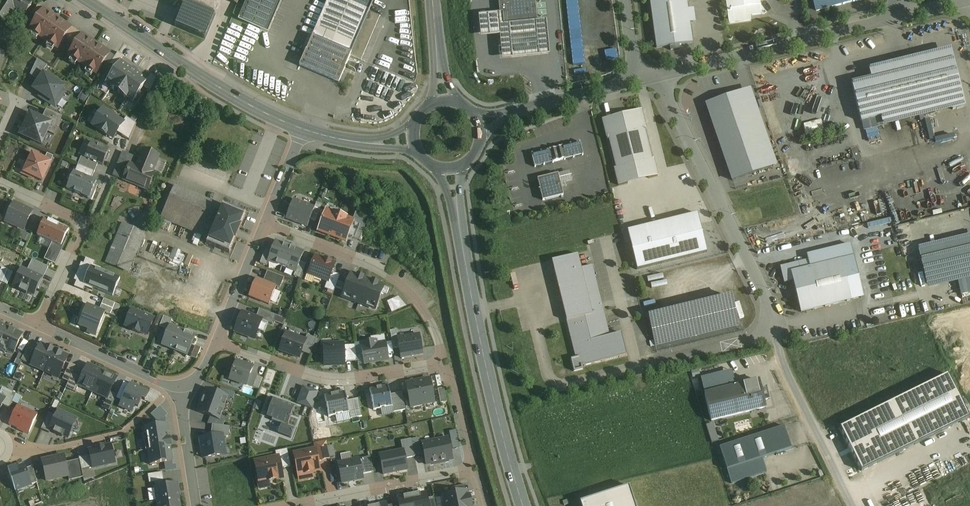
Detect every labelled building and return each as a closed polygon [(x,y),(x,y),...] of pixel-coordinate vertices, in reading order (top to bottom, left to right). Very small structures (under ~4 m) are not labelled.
[(29,0),(0,0),(0,3),(14,12),(23,17),(33,2),(29,0)] [(238,22),(266,34),(280,0),(248,0),(238,22)] [(298,66),(339,84),(351,55),(361,59),(379,16),(370,12),(375,0),(326,0),(298,66)] [(500,14),(501,28),(537,25),(537,22),(535,0),(498,0),(500,14)] [(656,49),(692,44),(686,0),(649,0),(656,49)] [(729,24),(750,21),(749,16),(761,15),(759,0),(725,0),(729,24)] [(816,12),(863,0),(813,0),(816,12)] [(0,3),(0,20),(7,24),(14,12),(0,3)] [(213,16),(185,4),(175,27),(204,39),(213,16)] [(42,10),(37,6),(31,15),(37,19),(42,10)] [(37,19),(29,30),(43,39),(57,19),(43,10),(37,19)] [(500,14),(479,16),(481,38),(500,36),(502,60),(549,55),(546,21),(537,22),(537,25),(501,28),(500,14)] [(71,28),(57,19),(43,39),(57,49),(65,38),(71,29),(71,28)] [(76,32),(71,29),(65,38),(70,41),(76,32)] [(76,32),(70,41),(75,45),(81,35),(76,32)] [(75,45),(68,56),(82,65),(95,44),(81,35),(75,45)] [(95,44),(82,65),(96,74),(103,63),(109,54),(95,44)] [(109,54),(103,63),(108,66),(114,57),(109,54)] [(953,59),(851,84),(860,123),(962,98),(953,59)] [(148,80),(120,61),(105,83),(105,84),(133,103),(148,80)] [(60,86),(44,75),(36,87),(44,92),(40,97),(55,106),(64,92),(58,88),(60,86)] [(751,95),(709,109),(734,182),(776,168),(751,95)] [(123,123),(103,109),(92,125),(100,130),(99,130),(105,134),(106,134),(113,139),(117,133),(123,123)] [(46,110),(41,120),(51,124),(52,125),(57,115),(46,110)] [(641,110),(602,120),(607,139),(609,139),(616,169),(614,169),(618,186),(657,177),(653,160),(651,160),(644,130),(646,130),(641,110)] [(41,120),(30,114),(20,135),(41,145),(47,132),(51,124),(41,120)] [(62,117),(57,115),(52,125),(57,127),(62,117)] [(123,123),(117,133),(129,141),(136,124),(126,118),(123,123)] [(51,124),(47,132),(54,135),(57,127),(52,125),(51,124)] [(109,150),(91,143),(85,158),(103,166),(109,150)] [(560,148),(550,150),(549,150),(552,164),(553,163),(564,160),(564,161),(565,160),(562,147),(560,147),(560,148)] [(143,151),(136,167),(130,164),(123,181),(132,185),(132,184),(137,182),(138,186),(138,187),(147,191),(154,174),(152,173),(159,157),(143,151)] [(53,157),(47,154),(44,160),(50,163),(53,157)] [(44,160),(32,155),(29,163),(24,173),(33,177),(42,181),(50,163),(44,160)] [(133,158),(124,155),(114,178),(123,181),(130,164),(133,158)] [(33,177),(24,173),(29,163),(27,163),(22,174),(33,178),(33,177)] [(96,181),(73,172),(66,189),(68,190),(74,192),(74,193),(81,196),(81,195),(89,199),(96,181)] [(557,175),(537,180),(542,201),(563,196),(557,175)] [(61,202),(64,193),(49,187),(46,195),(61,202)] [(221,207),(174,187),(164,210),(165,211),(161,218),(171,222),(180,226),(209,238),(221,207)] [(314,209),(293,200),(286,219),(307,227),(310,219),(314,209)] [(32,212),(13,203),(5,221),(24,230),(32,212)] [(314,209),(310,219),(316,222),(322,205),(316,203),(314,209)] [(244,214),(223,205),(222,205),(222,206),(221,207),(209,238),(207,243),(207,242),(206,243),(206,244),(207,244),(228,253),(229,254),(229,253),(234,242),(234,241),(240,227),(240,228),(240,227),(240,226),(245,215),(245,214),(244,214)] [(326,211),(318,231),(345,242),(347,236),(353,221),(352,221),(326,211)] [(355,213),(352,221),(353,221),(347,236),(359,241),(366,225),(355,213)] [(628,231),(637,270),(707,253),(697,215),(628,231)] [(171,222),(161,218),(157,228),(167,232),(171,222)] [(43,222),(36,238),(61,249),(68,233),(43,222)] [(106,262),(128,271),(144,235),(122,225),(106,262)] [(289,247),(275,242),(271,252),(268,262),(282,267),(289,247)] [(919,254),(926,283),(969,273),(969,242),(919,254)] [(304,253),(289,247),(282,267),(295,272),(296,273),(300,262),(304,253)] [(268,262),(271,252),(266,250),(260,264),(266,266),(268,262)] [(592,266),(581,269),(577,255),(551,261),(571,341),(608,332),(592,266)] [(335,264),(315,257),(309,275),(315,277),(314,280),(320,282),(321,280),(327,282),(328,282),(331,273),(335,264)] [(808,261),(780,268),(784,284),(793,282),(791,273),(809,269),(808,261)] [(809,269),(791,273),(800,313),(850,301),(840,261),(809,269)] [(306,265),(300,262),(296,273),(295,272),(293,277),(300,279),(306,265)] [(120,279),(90,267),(87,276),(116,288),(120,279)] [(42,278),(21,269),(13,286),(20,289),(19,291),(26,294),(27,294),(27,293),(34,296),(42,278)] [(267,272),(263,282),(276,287),(280,289),(284,278),(267,272)] [(331,273),(328,282),(327,282),(324,289),(334,293),(340,276),(331,273)] [(367,281),(363,279),(363,278),(357,275),(357,277),(351,275),(342,297),(359,304),(367,281)] [(116,288),(87,276),(83,284),(113,296),(116,288)] [(263,282),(256,279),(248,297),(268,305),(276,287),(263,282)] [(383,287),(378,285),(378,283),(372,281),(371,282),(367,281),(359,304),(375,310),(383,287)] [(406,307),(398,298),(387,303),(391,314),(406,307)] [(729,298),(649,318),(655,346),(690,337),(689,332),(700,329),(701,334),(736,326),(729,298)] [(105,313),(87,305),(79,326),(88,330),(87,332),(95,336),(105,313)] [(154,319),(132,310),(125,327),(132,330),(132,331),(139,333),(139,332),(147,336),(154,319)] [(259,310),(256,318),(262,321),(272,325),(276,316),(259,310)] [(256,318),(242,313),(235,332),(254,340),(262,321),(256,318)] [(183,331),(170,325),(161,346),(174,351),(183,331)] [(7,328),(0,344),(0,354),(5,357),(7,353),(14,356),(23,336),(7,328)] [(700,329),(689,332),(690,337),(701,334),(700,329)] [(393,349),(399,348),(397,339),(396,330),(390,331),(392,342),(393,349)] [(196,336),(183,331),(174,351),(187,356),(196,336)] [(608,332),(571,341),(575,358),(570,360),(573,372),(582,370),(581,366),(583,366),(584,366),(626,356),(621,333),(609,336),(608,332)] [(305,341),(286,334),(280,351),(299,358),(301,352),(305,341)] [(316,339),(307,335),(305,341),(301,352),(310,356),(316,339)] [(420,335),(397,339),(399,348),(401,358),(423,355),(420,335)] [(361,347),(364,365),(389,361),(388,356),(386,343),(377,344),(376,341),(361,343),(362,347),(361,347)] [(344,344),(323,345),(324,366),(345,365),(345,362),(344,346),(344,344)] [(44,373),(54,351),(42,345),(32,368),(44,373)] [(355,346),(344,346),(345,362),(357,362),(355,346)] [(358,366),(364,365),(361,347),(355,348),(358,366)] [(61,381),(71,358),(54,351),(44,373),(61,381)] [(253,368),(236,362),(230,379),(246,385),(250,374),(253,368)] [(87,365),(78,385),(93,392),(102,372),(87,365)] [(700,379),(704,395),(736,387),(732,371),(700,379)] [(257,376),(250,374),(246,385),(253,388),(257,376)] [(839,429),(860,472),(969,418),(947,375),(839,429)] [(257,376),(253,388),(258,390),(263,378),(257,376)] [(406,384),(411,408),(434,403),(429,379),(406,384)] [(736,387),(704,395),(711,421),(766,408),(764,401),(761,388),(759,381),(736,387)] [(130,385),(120,407),(131,412),(131,411),(131,412),(132,412),(135,406),(138,407),(141,399),(145,401),(148,393),(130,385)] [(312,409),(318,393),(303,387),(297,404),(312,409)] [(370,390),(374,410),(392,407),(390,395),(388,387),(370,390)] [(220,388),(218,394),(228,397),(233,399),(235,394),(220,388)] [(438,390),(440,404),(446,403),(444,389),(438,390)] [(218,394),(206,390),(203,397),(202,397),(201,400),(223,409),(228,397),(218,394)] [(324,397),(328,417),(349,413),(347,402),(345,393),(324,397)] [(401,393),(390,395),(392,407),(393,413),(405,410),(401,393)] [(295,407),(270,397),(264,413),(268,415),(267,417),(273,419),(272,421),(281,424),(278,434),(291,438),(294,429),(286,427),(287,424),(288,425),(292,413),(293,413),(295,407)] [(359,399),(353,400),(356,418),(362,417),(359,399)] [(223,409),(201,400),(200,404),(201,404),(198,412),(210,417),(219,420),(223,409)] [(353,400),(347,402),(349,413),(350,419),(356,418),(353,400)] [(18,406),(9,435),(28,434),(37,415),(18,406)] [(58,411),(49,431),(68,440),(77,420),(58,411)] [(219,420),(210,417),(207,425),(212,425),(223,427),(225,422),(219,420)] [(708,424),(712,442),(718,440),(714,422),(708,424)] [(144,447),(169,443),(167,424),(142,428),(144,447)] [(211,434),(212,437),(222,436),(222,437),(228,437),(230,428),(223,427),(212,425),(211,434)] [(783,427),(719,448),(731,484),(767,473),(762,459),(791,449),(783,427)] [(453,449),(459,448),(456,431),(449,432),(453,449)] [(212,437),(209,438),(209,436),(198,438),(200,452),(202,451),(203,459),(222,456),(221,449),(224,448),(223,445),(222,437),(222,436),(212,437)] [(448,438),(435,441),(439,464),(446,463),(445,461),(452,460),(448,438)] [(421,456),(418,439),(411,440),(414,457),(421,456)] [(405,459),(414,457),(411,440),(401,442),(402,451),(403,451),(405,459)] [(435,441),(422,444),(426,465),(433,464),(433,465),(439,464),(435,441)] [(315,450),(317,462),(330,460),(326,442),(314,445),(315,450)] [(169,443),(144,447),(147,465),(172,461),(169,443)] [(89,450),(93,469),(115,464),(112,445),(89,450)] [(278,458),(281,469),(291,467),(287,450),(275,452),(277,458),(278,458)] [(315,450),(294,455),(298,474),(305,473),(305,474),(312,473),(312,472),(319,470),(317,462),(315,450)] [(402,451),(379,456),(383,475),(407,470),(405,459),(403,451),(402,451)] [(42,460),(46,482),(69,478),(65,456),(42,460)] [(370,457),(359,459),(362,474),(373,472),(370,457)] [(277,458),(254,462),(258,483),(282,479),(281,469),(278,458),(277,458)] [(338,463),(342,484),(363,480),(362,474),(359,459),(338,463)] [(9,471),(16,492),(32,486),(25,466),(9,471)] [(149,481),(163,480),(162,472),(148,473),(149,481)] [(155,503),(179,499),(177,486),(153,490),(155,503)] [(629,487),(580,503),(581,505),(635,505),(629,487)] [(443,496),(445,505),(455,505),(471,503),(470,499),(468,500),(466,491),(443,496)] [(420,495),(419,494),(411,495),(413,505),(428,505),(426,500),(425,494),(420,495)] [(403,497),(403,498),(398,500),(399,505),(413,505),(411,495),(403,497)]
